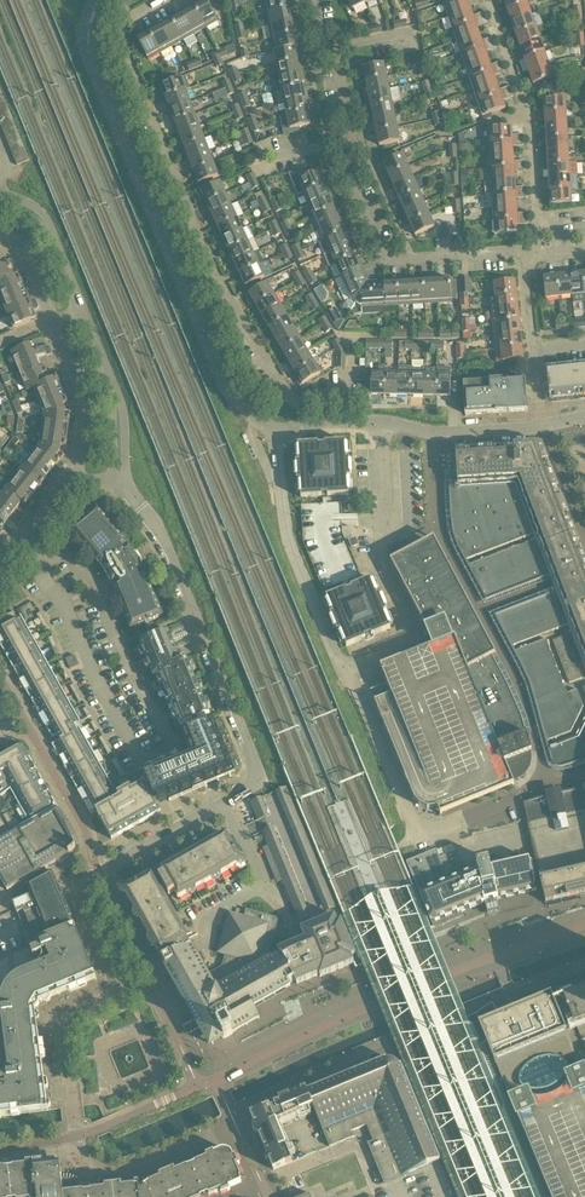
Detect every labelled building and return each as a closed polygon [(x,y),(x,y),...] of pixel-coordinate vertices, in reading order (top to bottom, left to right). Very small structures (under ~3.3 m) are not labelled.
[(194,6),(206,27),(218,21),(206,0),(194,6)] [(288,0),(265,0),(264,0),(266,13),(290,8),(288,0)] [(363,0),(348,0),(352,9),(365,3),(363,0)] [(424,8),(430,6),(428,0),(423,0),(421,1),(424,8)] [(471,9),(468,2),(475,0),(456,0),(444,4),(448,17),(471,9)] [(526,0),(504,0),(507,10),(527,3),(526,0)] [(424,8),(421,1),(415,3),(418,10),(424,8)] [(532,15),(527,3),(507,10),(512,22),(532,15)] [(239,5),(232,7),(233,14),(246,12),(245,5),(239,6),(239,5)] [(206,27),(194,6),(183,13),(194,34),(206,27)] [(290,8),(266,13),(269,26),(292,21),(290,8)] [(473,16),(471,9),(448,17),(452,29),(486,18),(484,12),(473,16)] [(171,19),(183,40),(187,48),(197,42),(193,35),(194,34),(183,13),(171,19)] [(539,13),(532,15),(512,22),(516,35),(536,28),(543,25),(539,13)] [(488,23),(486,18),(452,29),(457,41),(479,34),(477,27),(488,23)] [(171,19),(160,26),(172,46),(183,40),(171,19)] [(292,21),(269,26),(272,39),(295,34),(292,21)] [(236,32),(243,31),(242,24),(235,25),(236,32)] [(172,46),(160,26),(149,32),(160,53),(172,46)] [(540,40),(536,28),(516,35),(520,47),(540,40)] [(243,31),(236,32),(238,40),(245,38),(243,31)] [(160,53),(149,32),(137,39),(148,60),(160,53)] [(295,34),(272,39),(274,51),(297,47),(295,34)] [(479,34),(457,41),(461,54),(494,42),(493,37),(482,41),(479,34)] [(544,52),(540,40),(520,47),(525,59),(544,52)] [(496,48),(494,42),(461,54),(465,66),(488,58),(486,52),(496,48)] [(235,43),(226,47),(230,57),(239,53),(235,43)] [(297,47),(274,51),(277,65),(297,60),(297,57),(299,56),(297,47)] [(227,55),(224,49),(218,51),(220,58),(227,55)] [(243,58),(250,57),(248,50),(241,51),(243,58)] [(221,60),(220,58),(218,51),(210,54),(213,63),(221,60)] [(544,52),(525,59),(529,72),(549,65),(544,52)] [(200,58),(193,61),(196,68),(203,65),(200,58)] [(490,65),(488,58),(465,66),(470,79),(503,67),(501,62),(490,65)] [(297,60),(277,65),(279,77),(303,73),(301,64),(298,64),(297,60)] [(196,68),(193,61),(187,64),(189,70),(196,68)] [(418,70),(425,68),(423,61),(416,64),(418,70)] [(366,81),(387,76),(384,63),(364,67),(366,81)] [(549,65),(529,72),(533,85),(538,83),(553,78),(549,65)] [(232,76),(240,74),(237,67),(230,70),(232,76)] [(505,73),(503,67),(470,79),(474,91),(497,83),(494,76),(505,73)] [(176,68),(169,70),(171,77),(178,75),(176,68)] [(427,74),(425,68),(418,70),(420,76),(427,74)] [(171,77),(169,70),(162,73),(165,80),(171,77)] [(305,82),(303,73),(279,77),(282,90),(303,86),(302,82),(305,82)] [(240,74),(232,76),(235,84),(242,81),(240,74)] [(389,90),(387,76),(366,81),(369,94),(389,90)] [(166,98),(186,90),(181,77),(159,86),(162,95),(165,94),(166,98)] [(225,89),(232,86),(230,80),(222,82),(225,89)] [(497,83),(474,91),(478,103),(512,92),(510,86),(499,90),(497,83)] [(235,94),(232,86),(225,89),(227,97),(235,94)] [(303,86),(282,90),(285,103),(308,98),(306,89),(303,90),(303,86)] [(426,95),(433,93),(431,86),(424,89),(426,95)] [(389,90),(369,94),(372,107),(392,102),(402,100),(399,88),(389,90)] [(186,90),(166,98),(168,101),(165,102),(168,111),(190,102),(186,90)] [(442,90),(433,93),(435,99),(444,96),(442,90)] [(241,101),(249,98),(246,91),(239,94),(241,101)] [(512,92),(478,103),(484,121),(491,118),(490,114),(505,108),(503,101),(514,97),(512,92)] [(433,93),(426,95),(428,101),(435,99),(433,93)] [(252,105),(249,98),(241,101),(244,108),(252,105)] [(308,98),(285,103),(287,116),(308,112),(307,108),(310,108),(308,98)] [(570,106),(566,106),(565,98),(544,99),(545,113),(571,111),(570,106)] [(0,102),(0,109),(8,106),(5,99),(0,102)] [(195,115),(190,102),(168,111),(171,120),(174,118),(175,122),(195,115)] [(395,115),(392,102),(372,107),(374,119),(395,115)] [(233,114),(241,111),(238,104),(231,107),(233,114)] [(8,106),(0,109),(0,117),(11,113),(8,106)] [(243,118),(241,111),(233,114),(236,121),(243,118)] [(434,120),(442,118),(439,111),(432,114),(434,120)] [(571,117),(571,111),(545,113),(546,126),(567,125),(566,117),(571,117)] [(308,112),(287,116),(290,129),(313,124),(311,115),(309,115),(308,112)] [(11,113),(0,117),(0,124),(1,125),(14,120),(11,113)] [(195,115),(175,122),(177,126),(174,127),(177,135),(200,127),(195,115)] [(397,128),(395,115),(374,119),(377,132),(397,128)] [(251,126),(257,123),(255,116),(248,119),(251,126)] [(444,124),(442,118),(434,120),(436,127),(444,124)] [(16,126),(14,120),(1,125),(3,132),(16,126)] [(257,123),(251,126),(253,133),(260,130),(257,123)] [(567,125),(546,126),(547,139),(568,138),(567,125)] [(16,126),(3,132),(6,138),(19,133),(16,126)] [(469,129),(472,139),(486,136),(484,126),(469,129)] [(200,127),(177,135),(181,144),(183,143),(185,147),(204,139),(200,127)] [(489,142),(524,140),(524,134),(512,135),(512,127),(488,129),(489,142)] [(397,128),(377,132),(379,146),(400,141),(397,128)] [(244,138),(250,136),(248,129),(241,131),(244,138)] [(22,140),(19,133),(6,138),(9,145),(22,140)] [(250,136),(244,138),(246,145),(253,142),(250,136)] [(568,138),(547,139),(548,152),(568,150),(568,138)] [(204,139),(185,147),(186,150),(183,151),(187,160),(209,151),(204,139)] [(25,146),(22,140),(9,145),(12,152),(25,146)] [(524,140),(489,142),(490,156),(513,154),(513,147),(524,146),(524,140)] [(25,146),(12,152),(14,158),(27,153),(25,146)] [(568,150),(548,152),(548,165),(569,164),(568,150)] [(209,151),(187,160),(190,168),(193,167),(194,171),(214,164),(209,151)] [(30,160),(27,153),(14,158),(17,165),(24,163),(30,160)] [(253,162),(260,160),(257,153),(250,156),(253,162)] [(389,175),(408,166),(403,154),(384,162),(389,175)] [(513,154),(490,156),(490,169),(526,166),(525,161),(514,161),(513,154)] [(577,163),(569,164),(548,165),(549,178),(570,177),(578,176),(577,163)] [(214,164),(194,171),(195,175),(193,176),(196,185),(218,176),(214,164)] [(413,178),(408,166),(389,175),(394,187),(413,178)] [(526,166),(490,169),(491,182),(515,180),(515,173),(526,172),(526,166)] [(310,169),(288,174),(298,195),(305,192),(324,184),(322,181),(325,179),(321,170),(312,174),(310,169)] [(250,183),(257,179),(253,173),(247,176),(250,183)] [(570,177),(549,178),(550,191),(571,190),(570,177)] [(413,178),(394,187),(399,199),(419,191),(413,178)] [(257,179),(250,183),(253,189),(260,186),(257,179)] [(486,195),(492,195),(527,192),(527,187),(515,187),(515,180),(491,182),(485,182),(486,195)] [(207,203),(226,194),(220,182),(199,192),(203,201),(205,199),(207,203)] [(326,188),(324,184),(305,192),(310,204),(332,195),(328,187),(326,188)] [(572,203),(571,190),(550,191),(551,205),(572,203)] [(419,191),(399,199),(405,211),(424,203),(419,191)] [(528,198),(527,192),(492,195),(493,208),(517,207),(516,199),(528,198)] [(226,194),(207,203),(209,206),(206,208),(210,216),(231,206),(226,194)] [(332,195),(310,204),(315,217),(334,208),(333,205),(336,203),(332,195)] [(273,206),(280,203),(277,196),(270,199),(273,206)] [(261,207),(268,203),(265,197),(258,200),(261,207)] [(271,210),(268,203),(261,207),(264,213),(271,210)] [(280,203),(273,206),(276,213),(283,210),(280,203)] [(429,215),(424,203),(405,211),(410,223),(429,215)] [(237,218),(231,206),(210,216),(214,224),(216,223),(218,227),(237,218)] [(517,213),(517,207),(493,208),(494,221),(529,219),(529,213),(517,213)] [(336,212),(334,208),(315,217),(320,228),(342,219),(339,211),(336,212)] [(429,215),(410,223),(415,235),(435,227),(429,215)] [(237,218),(218,227),(220,230),(217,231),(221,240),(243,229),(237,218)] [(342,219),(320,228),(326,240),(345,232),(343,229),(346,227),(342,219)] [(529,224),(529,219),(494,221),(494,234),(518,233),(518,225),(529,224)] [(275,220),(269,223),(272,230),(279,227),(275,220)] [(284,230),(291,227),(287,220),(281,223),(284,230)] [(279,227),(272,230),(275,237),(282,233),(279,227)] [(294,233),(291,227),(284,230),(287,236),(294,233)] [(248,241),(243,229),(221,240),(225,248),(228,247),(229,250),(248,241)] [(346,236),(345,232),(326,240),(331,252),(353,243),(349,234),(346,236)] [(248,241),(229,250),(231,254),(228,255),(232,263),(254,253),(248,241)] [(353,243),(331,252),(324,255),(329,267),(336,264),(355,256),(354,253),(356,251),(353,243)] [(287,244),(280,247),(283,254),(290,251),(287,244)] [(302,251),(299,244),(292,247),(295,254),(302,251)] [(290,251),(283,254),(286,260),(293,257),(290,251)] [(305,257),(302,251),(295,254),(298,260),(305,257)] [(254,253),(232,263),(236,272),(239,270),(240,274),(259,265),(254,253)] [(357,260),(355,256),(336,264),(341,277),(363,267),(359,258),(357,260)] [(21,280),(19,274),(13,276),(9,272),(16,263),(12,260),(10,261),(4,268),(0,266),(0,288),(21,280)] [(259,265),(240,274),(242,277),(239,279),(244,287),(265,277),(259,265)] [(363,267),(341,277),(351,299),(350,300),(347,301),(345,305),(345,308),(350,312),(357,300),(368,282),(366,280),(365,278),(367,277),(363,267)] [(313,275),(310,269),(303,272),(307,279),(313,275)] [(296,281),(302,278),(299,272),(292,275),(296,281)] [(583,272),(570,274),(572,295),(573,303),(584,302),(584,289),(583,272)] [(572,295),(570,274),(557,276),(559,291),(559,297),(572,295)] [(317,281),(313,275),(307,279),(311,285),(317,281)] [(559,291),(557,276),(543,277),(546,298),(559,297),(559,291)] [(21,280),(0,288),(0,295),(14,329),(32,322),(29,313),(38,310),(39,307),(36,300),(34,299),(24,303),(18,288),(28,284),(29,282),(27,277),(21,280)] [(306,284),(302,278),(296,281),(299,287),(306,284)] [(468,299),(468,292),(471,292),(470,278),(460,279),(461,300),(468,299)] [(438,304),(451,303),(451,297),(457,297),(456,281),(450,281),(450,279),(437,280),(438,304)] [(368,282),(357,300),(361,302),(361,305),(385,304),(384,283),(385,283),(385,280),(374,281),(374,284),(371,284),(368,282)] [(437,280),(424,281),(425,304),(438,304),(437,280)] [(411,281),(398,282),(399,306),(412,305),(411,281)] [(424,281),(411,281),(412,305),(425,304),(424,281)] [(496,296),(517,294),(515,281),(494,283),(496,296)] [(398,282),(385,283),(384,283),(385,304),(385,307),(399,306),(398,282)] [(256,305),(274,294),(267,283),(247,295),(251,303),(254,302),(256,305)] [(274,294),(256,305),(258,308),(255,310),(260,318),(281,306),(274,294)] [(309,304),(315,300),(312,294),(305,297),(309,304)] [(517,294),(496,296),(489,297),(491,310),(518,307),(517,294)] [(315,300),(309,304),(313,310),(319,306),(315,300)] [(287,317),(281,306),(260,318),(265,326),(267,324),(269,327),(287,317)] [(519,321),(518,307),(491,310),(492,323),(519,321)] [(334,310),(328,314),(333,323),(340,319),(334,310)] [(325,316),(319,320),(322,327),(329,323),(325,316)] [(287,317),(269,327),(271,331),(269,332),(273,340),(294,328),(287,317)] [(519,321),(492,323),(493,336),(521,333),(519,321)] [(329,323),(322,327),(326,333),(332,329),(329,323)] [(300,339),(294,328),(273,340),(278,348),(280,347),(282,350),(300,339)] [(459,330),(440,331),(440,338),(459,338),(459,330)] [(521,333),(493,336),(495,349),(522,347),(521,333)] [(300,339),(282,350),(284,353),(282,355),(286,363),(307,351),(300,339)] [(336,349),(342,345),(338,339),(332,343),(336,349)] [(41,356),(38,349),(33,352),(30,344),(11,351),(27,391),(34,388),(34,387),(45,382),(43,375),(48,373),(45,367),(40,369),(35,358),(41,356)] [(345,351),(342,345),(336,349),(338,353),(338,368),(345,368),(345,351)] [(522,347),(495,349),(496,363),(524,360),(522,347)] [(314,362),(307,351),(286,363),(291,371),(294,369),(296,373),(314,362)] [(314,362),(296,373),(298,376),(295,377),(300,386),(321,374),(314,362)] [(378,365),(378,374),(371,374),(371,395),(385,395),(385,374),(385,365),(378,365)] [(398,374),(398,395),(411,395),(411,367),(398,367),(398,374)] [(411,367),(411,395),(424,396),(425,369),(424,369),(424,367),(422,367),(422,368),(413,368),(413,367),(411,367)] [(546,371),(550,400),(584,396),(584,367),(546,371)] [(438,369),(437,396),(451,396),(451,368),(437,368),(437,369),(438,369)] [(3,378),(8,375),(6,369),(0,372),(3,378)] [(385,374),(385,395),(398,395),(398,374),(385,374)] [(8,375),(3,378),(5,384),(11,382),(8,375)] [(63,375),(45,382),(34,387),(34,388),(45,414),(45,415),(70,418),(71,412),(65,411),(63,406),(74,401),(72,397),(70,396),(61,400),(55,385),(64,381),(65,379),(63,375)] [(424,375),(424,396),(437,396),(437,375),(424,375)] [(465,414),(527,411),(525,379),(463,383),(465,414)] [(5,392),(0,394),(0,397),(1,399),(2,402),(3,407),(3,415),(15,416),(5,392)] [(15,409),(21,406),(18,400),(12,402),(15,409)] [(21,406),(15,409),(18,415),(23,413),(21,406)] [(70,418),(45,415),(41,444),(40,445),(61,461),(65,455),(60,452),(61,446),(73,448),(73,443),(72,441),(62,440),(64,424),(74,425),(76,423),(76,419),(70,418)] [(4,445),(9,438),(1,431),(0,432),(0,442),(4,445)] [(15,437),(11,443),(16,446),(20,441),(15,437)] [(325,445),(319,445),(319,443),(317,442),(316,443),(298,444),(298,449),(296,449),(297,459),(299,459),(299,462),(296,462),(296,466),(295,466),(295,477),(297,477),(297,481),(300,481),(300,483),(299,483),(299,494),(301,494),(301,498),(323,497),(323,495),(327,495),(327,496),(349,495),(348,491),(350,491),(349,480),(348,480),(348,478),(351,478),(350,473),(352,473),(351,463),(350,463),(350,459),(347,459),(347,456),(348,456),(347,446),(346,446),(346,442),(328,442),(326,441),(325,443),(325,445)] [(16,446),(11,443),(7,448),(11,452),(16,446)] [(450,476),(450,475),(449,475),(449,476),(450,488),(449,488),(449,489),(450,489),(450,503),(450,504),(452,518),(451,518),(451,519),(452,519),(453,533),(453,534),(454,534),(458,547),(458,548),(459,548),(465,560),(465,561),(466,561),(472,573),(472,574),(473,574),(479,586),(479,587),(480,587),(486,599),(486,600),(487,600),(487,599),(500,594),(501,595),(501,594),(502,594),(514,589),(515,589),(528,584),(529,584),(541,579),(542,579),(542,578),(552,575),(555,584),(558,592),(549,595),(548,595),(547,595),(547,596),(548,596),(535,601),(535,600),(534,600),(534,601),(522,606),(522,605),(521,605),(520,606),(508,611),(508,610),(507,610),(507,611),(496,616),(496,615),(495,615),(495,616),(496,616),(500,624),(500,625),(499,625),(500,625),(507,637),(506,638),(507,638),(512,647),(568,625),(584,670),(584,557),(576,534),(577,534),(577,533),(576,533),(571,520),(572,520),(571,519),(566,507),(566,506),(565,506),(561,493),(561,492),(560,492),(556,480),(556,479),(556,478),(555,478),(550,466),(551,466),(551,465),(550,465),(545,452),(546,452),(545,451),(542,445),(543,444),(542,443),(542,444),(538,444),(456,449),(458,475),(450,476)] [(40,445),(23,468),(48,487),(51,484),(50,481),(42,475),(52,462),(60,469),(63,468),(66,465),(61,461),(40,445)] [(48,487),(23,468),(6,490),(21,502),(31,510),(34,506),(33,503),(26,497),(35,485),(43,491),(46,490),(48,487)] [(0,498),(0,521),(4,525),(10,518),(19,525),(26,516),(17,508),(21,502),(6,490),(0,498)] [(103,500),(69,529),(109,576),(132,632),(173,615),(148,552),(103,500)] [(343,534),(342,528),(341,503),(301,506),(303,541),(323,590),(360,575),(346,541),(345,540),(343,534)] [(353,538),(352,527),(342,528),(343,534),(345,540),(346,541),(353,538)] [(355,538),(352,540),(349,541),(351,548),(358,545),(355,538)] [(391,695),(375,701),(415,799),(417,797),(419,801),(422,803),(425,805),(428,806),(432,806),(436,805),(436,806),(437,805),(438,809),(439,812),(440,814),(442,814),(476,800),(478,799),(512,785),(514,785),(515,784),(512,779),(512,777),(511,778),(506,765),(507,765),(506,763),(511,762),(510,761),(516,758),(517,759),(522,757),(522,756),(528,754),(528,755),(531,753),(531,752),(531,751),(526,735),(527,735),(526,735),(526,734),(521,719),(522,718),(521,717),(514,703),(515,703),(515,702),(515,701),(514,701),(508,687),(508,686),(508,685),(507,685),(499,671),(500,671),(500,670),(499,670),(492,656),(495,655),(496,654),(495,652),(488,639),(487,637),(482,629),(482,627),(480,628),(475,631),(472,628),(469,625),(467,622),(465,618),(464,614),(463,610),(462,606),(467,603),(468,603),(467,601),(463,593),(462,591),(455,578),(454,576),(447,562),(446,560),(439,547),(438,545),(437,546),(434,547),(434,548),(433,548),(429,550),(425,552),(415,553),(411,555),(406,557),(405,555),(406,554),(405,553),(391,561),(427,629),(428,629),(429,632),(429,633),(432,639),(434,644),(434,645),(436,645),(439,651),(421,658),(419,651),(381,666),(391,695)] [(376,592),(377,592),(373,582),(372,583),(370,579),(350,587),(351,588),(347,590),(346,589),(326,597),(328,601),(326,601),(330,611),(331,610),(332,613),(330,614),(331,618),(330,618),(334,628),(335,628),(337,632),(340,630),(341,633),(339,634),(343,643),(345,643),(346,647),(363,640),(365,640),(365,639),(365,637),(371,634),(371,636),(373,637),(374,635),(391,628),(389,624),(390,624),(386,614),(385,615),(384,612),(387,611),(385,607),(386,607),(383,597),(381,598),(380,594),(377,595),(376,592)] [(19,620),(14,611),(0,619),(0,631),(19,620)] [(45,621),(40,613),(37,615),(41,623),(45,621)] [(0,631),(0,645),(52,738),(57,735),(58,738),(60,740),(52,745),(91,814),(96,811),(119,798),(117,794),(80,729),(78,730),(77,727),(75,725),(80,722),(22,618),(19,620),(0,631)] [(49,629),(45,621),(41,623),(46,631),(49,629)] [(181,726),(209,714),(187,659),(181,661),(169,631),(141,642),(153,673),(159,671),(181,726)] [(569,684),(582,679),(566,636),(553,641),(569,684)] [(546,640),(514,652),(514,653),(515,653),(522,667),(522,668),(523,668),(530,682),(529,683),(530,684),(535,699),(534,699),(534,700),(535,700),(539,716),(539,717),(544,733),(543,733),(544,734),(546,742),(547,741),(548,741),(571,732),(584,707),(577,690),(567,694),(546,640)] [(70,669),(79,666),(76,656),(66,659),(70,669)] [(91,716),(87,708),(83,710),(88,718),(91,716)] [(235,774),(213,720),(183,733),(193,756),(182,761),(181,757),(166,763),(150,769),(143,772),(146,778),(145,778),(145,777),(144,777),(143,777),(143,778),(142,778),(142,779),(143,779),(155,803),(163,799),(168,798),(169,802),(182,796),(235,774)] [(95,731),(99,729),(94,721),(91,723),(95,731)] [(577,736),(550,746),(548,747),(548,746),(547,747),(547,748),(548,748),(551,759),(550,759),(551,760),(552,760),(552,759),(553,759),(563,764),(563,766),(563,767),(564,767),(564,766),(575,763),(576,763),(577,763),(576,762),(584,760),(584,721),(577,736)] [(107,744),(103,736),(99,738),(104,746),(107,744)] [(108,754),(112,752),(107,744),(104,746),(108,754)] [(6,792),(10,790),(26,819),(55,803),(22,745),(0,758),(0,797),(6,792)] [(120,767),(116,759),(112,761),(116,769),(120,767)] [(121,777),(125,775),(120,767),(116,769),(121,777)] [(120,787),(128,782),(126,778),(118,783),(120,787)] [(143,779),(117,794),(119,798),(96,811),(112,840),(161,812),(155,803),(143,779)] [(335,916),(335,917),(339,915),(287,787),(274,792),(250,802),(300,924),(307,921),(309,927),(335,916)] [(584,788),(584,789),(577,791),(577,790),(576,790),(576,791),(569,792),(568,792),(568,793),(561,794),(560,794),(554,796),(548,797),(548,796),(547,797),(540,799),(540,798),(539,799),(532,801),(532,800),(531,801),(524,803),(524,802),(523,802),(523,804),(524,804),(525,808),(524,808),(525,809),(527,816),(526,816),(526,817),(527,817),(528,823),(528,824),(527,824),(542,887),(541,887),(542,889),(543,889),(545,901),(545,902),(545,903),(547,903),(547,902),(561,899),(561,900),(563,899),(562,898),(576,895),(577,896),(578,896),(578,895),(584,893),(584,788)] [(1,879),(7,890),(57,862),(59,864),(71,857),(70,854),(76,848),(74,843),(77,842),(74,832),(69,823),(64,814),(57,806),(0,839),(0,879),(1,879)] [(12,822),(7,814),(3,816),(7,824),(12,822)] [(15,820),(12,822),(7,824),(10,828),(17,823),(15,820)] [(244,858),(239,856),(228,836),(163,873),(164,875),(159,878),(163,885),(162,887),(161,888),(164,895),(167,893),(169,895),(174,892),(178,898),(186,894),(191,895),(195,893),(197,888),(212,879),(216,881),(221,879),(222,874),(237,865),(241,867),(248,863),(244,858)] [(422,901),(430,920),(433,928),(463,916),(461,912),(485,902),(536,890),(529,859),(491,868),(489,859),(476,862),(478,870),(450,882),(436,849),(406,862),(414,880),(422,901)] [(37,941),(69,928),(74,925),(52,872),(27,886),(31,895),(13,903),(30,944),(37,941)] [(149,877),(127,889),(124,888),(119,890),(122,896),(127,897),(135,912),(134,917),(136,921),(141,923),(149,937),(148,942),(150,946),(155,948),(160,956),(161,955),(162,956),(164,955),(163,954),(187,941),(187,942),(188,941),(187,939),(185,940),(149,877)] [(14,899),(26,893),(23,888),(11,895),(14,899)] [(348,917),(463,1196),(531,1196),(408,891),(381,894),(367,900),(348,917)] [(161,955),(160,956),(161,959),(162,961),(195,1020),(187,1025),(191,1033),(201,1028),(210,1046),(223,1038),(224,1039),(233,1034),(232,1033),(259,1018),(254,1010),(253,1007),(258,1004),(276,994),(290,986),(289,984),(294,981),(297,985),(319,975),(320,977),(354,963),(351,957),(352,957),(355,955),(342,921),(337,923),(335,917),(335,916),(309,927),(301,930),(306,940),(278,951),(280,955),(271,960),(268,956),(279,919),(246,909),(244,917),(229,913),(218,953),(225,955),(222,967),(207,975),(190,944),(188,941),(187,942),(187,941),(163,954),(164,955),(162,956),(161,955)] [(2,1017),(3,1026),(4,1035),(38,1031),(37,1022),(36,1013),(36,1010),(37,1009),(38,1008),(38,1007),(39,1006),(39,1005),(39,1004),(38,1003),(96,979),(95,975),(77,932),(72,935),(69,928),(37,941),(38,944),(11,955),(10,955),(10,956),(0,960),(0,1017),(2,1017)] [(479,1023),(486,1041),(506,1090),(515,1112),(527,1139),(538,1166),(547,1189),(551,1196),(584,1196),(584,988),(554,1001),(551,993),(538,998),(532,1001),(531,1001),(530,1002),(529,1002),(528,1003),(527,1003),(527,1004),(526,1004),(525,1004),(525,1005),(524,1005),(524,1006),(523,1006),(522,1007),(522,1008),(521,1008),(520,1009),(520,1010),(519,1010),(519,1011),(518,1011),(518,1012),(517,1013),(517,1014),(521,1021),(509,1026),(504,1014),(504,1013),(504,1012),(499,1014),(479,1023)] [(476,1014),(443,1027),(444,1028),(444,1029),(454,1054),(477,1045),(486,1041),(479,1023),(499,1014),(496,1011),(492,1004),(476,1014)] [(4,1035),(9,1068),(2,1070),(0,1066),(0,1068),(2,1075),(0,1076),(0,1116),(44,1111),(47,1110),(48,1110),(48,1108),(47,1103),(38,1031),(4,1035)] [(370,1065),(307,1091),(313,1107),(330,1147),(363,1133),(384,1183),(386,1182),(403,1175),(435,1162),(436,1162),(440,1160),(435,1149),(431,1138),(429,1133),(401,1065),(399,1065),(399,1066),(398,1064),(398,1063),(397,1062),(395,1062),(394,1061),(393,1060),(392,1060),(390,1060),(389,1060),(387,1060),(386,1060),(385,1059),(381,1060),(380,1060),(380,1059),(379,1058),(379,1057),(378,1057),(377,1056),(376,1056),(375,1056),(374,1056),(373,1056),(372,1057),(371,1057),(370,1058),(370,1059),(369,1060),(369,1061),(369,1062),(369,1063),(369,1064),(370,1065)] [(262,1109),(251,1114),(254,1121),(258,1133),(267,1155),(270,1160),(274,1170),(293,1162),(277,1122),(313,1107),(307,1091),(305,1088),(279,1099),(280,1102),(278,1103),(279,1104),(278,1104),(277,1104),(276,1104),(275,1104),(275,1105),(275,1106),(275,1107),(271,1109),(270,1106),(262,1109)] [(201,1196),(208,1194),(209,1196),(220,1191),(221,1194),(230,1190),(229,1188),(241,1182),(240,1178),(242,1177),(237,1166),(240,1165),(236,1155),(233,1157),(232,1153),(231,1153),(230,1151),(229,1151),(227,1150),(225,1150),(223,1150),(221,1150),(220,1150),(214,1153),(213,1150),(204,1154),(205,1157),(194,1162),(195,1164),(188,1167),(187,1165),(176,1170),(174,1167),(158,1174),(159,1177),(147,1182),(149,1184),(142,1187),(135,1188),(135,1185),(123,1186),(122,1184),(104,1186),(104,1188),(92,1190),(92,1193),(85,1194),(84,1191),(83,1191),(84,1194),(80,1194),(79,1187),(78,1186),(77,1185),(76,1184),(75,1183),(74,1182),(73,1182),(72,1181),(69,1180),(68,1180),(65,1180),(64,1180),(62,1181),(60,1163),(56,1163),(55,1160),(43,1162),(43,1159),(25,1161),(25,1164),(13,1165),(13,1168),(5,1169),(5,1166),(0,1167),(0,1196),(201,1196)]
